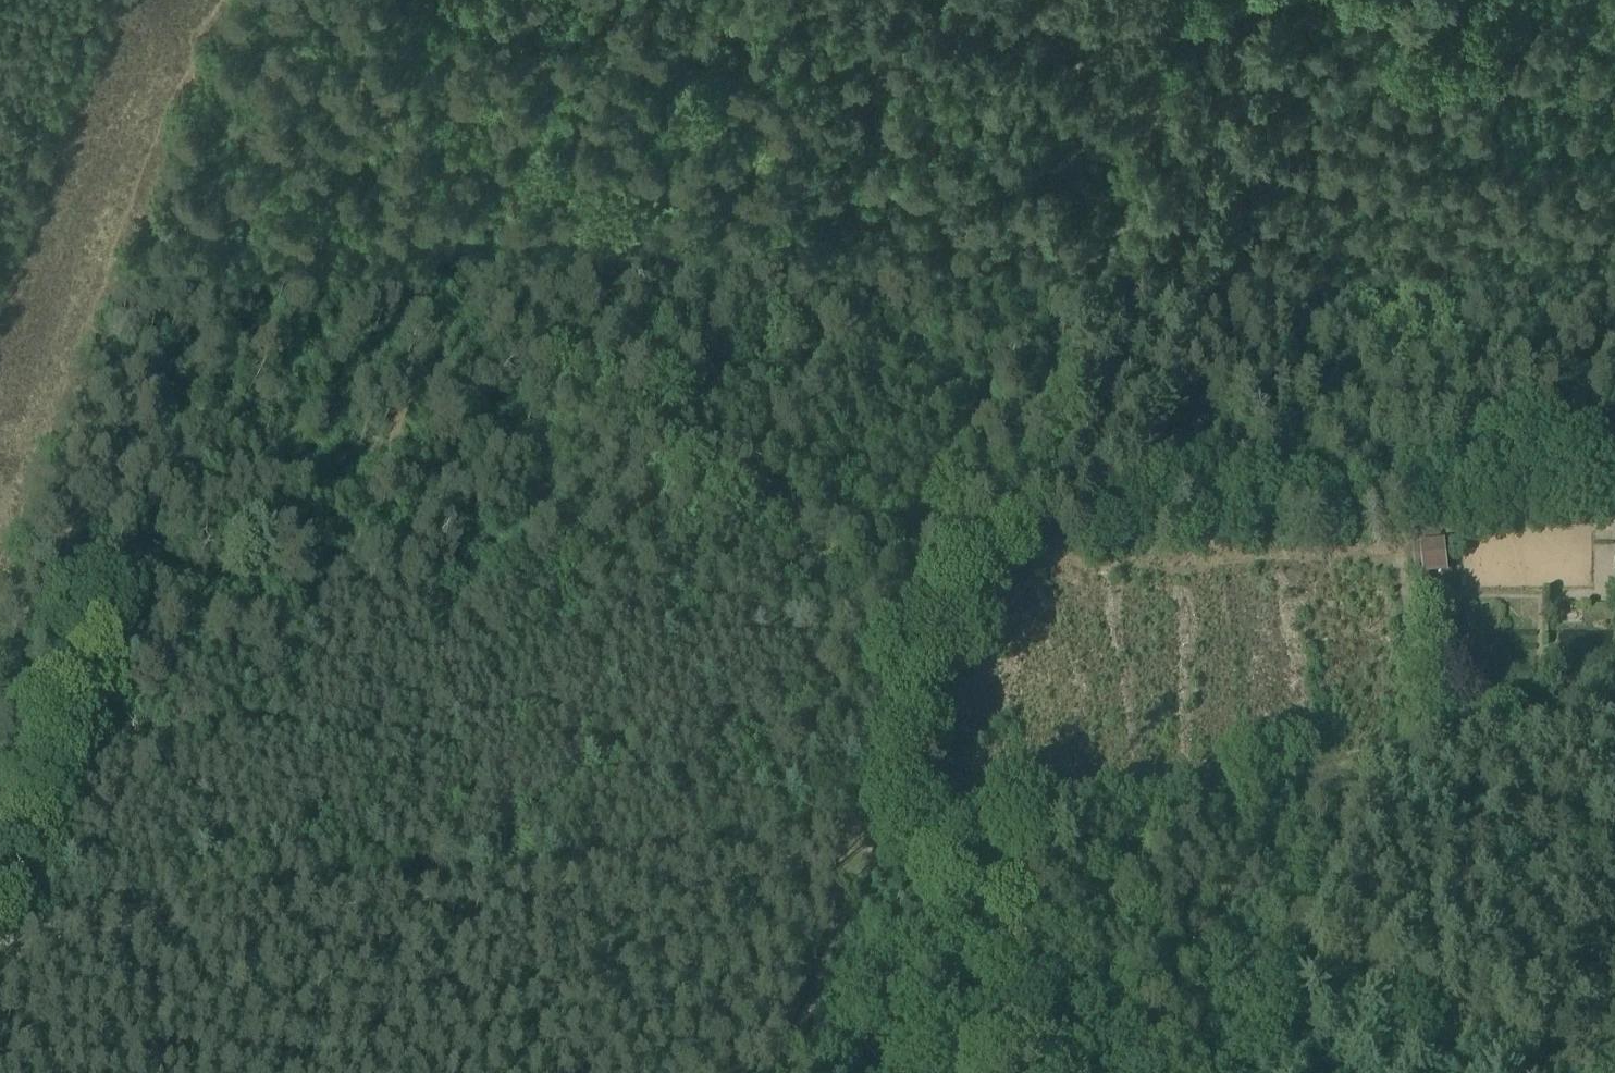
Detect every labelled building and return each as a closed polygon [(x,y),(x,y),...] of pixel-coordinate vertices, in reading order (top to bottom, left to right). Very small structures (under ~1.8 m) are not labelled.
[(1423,575),(1447,573),(1445,543),(1421,545),(1423,575)]
